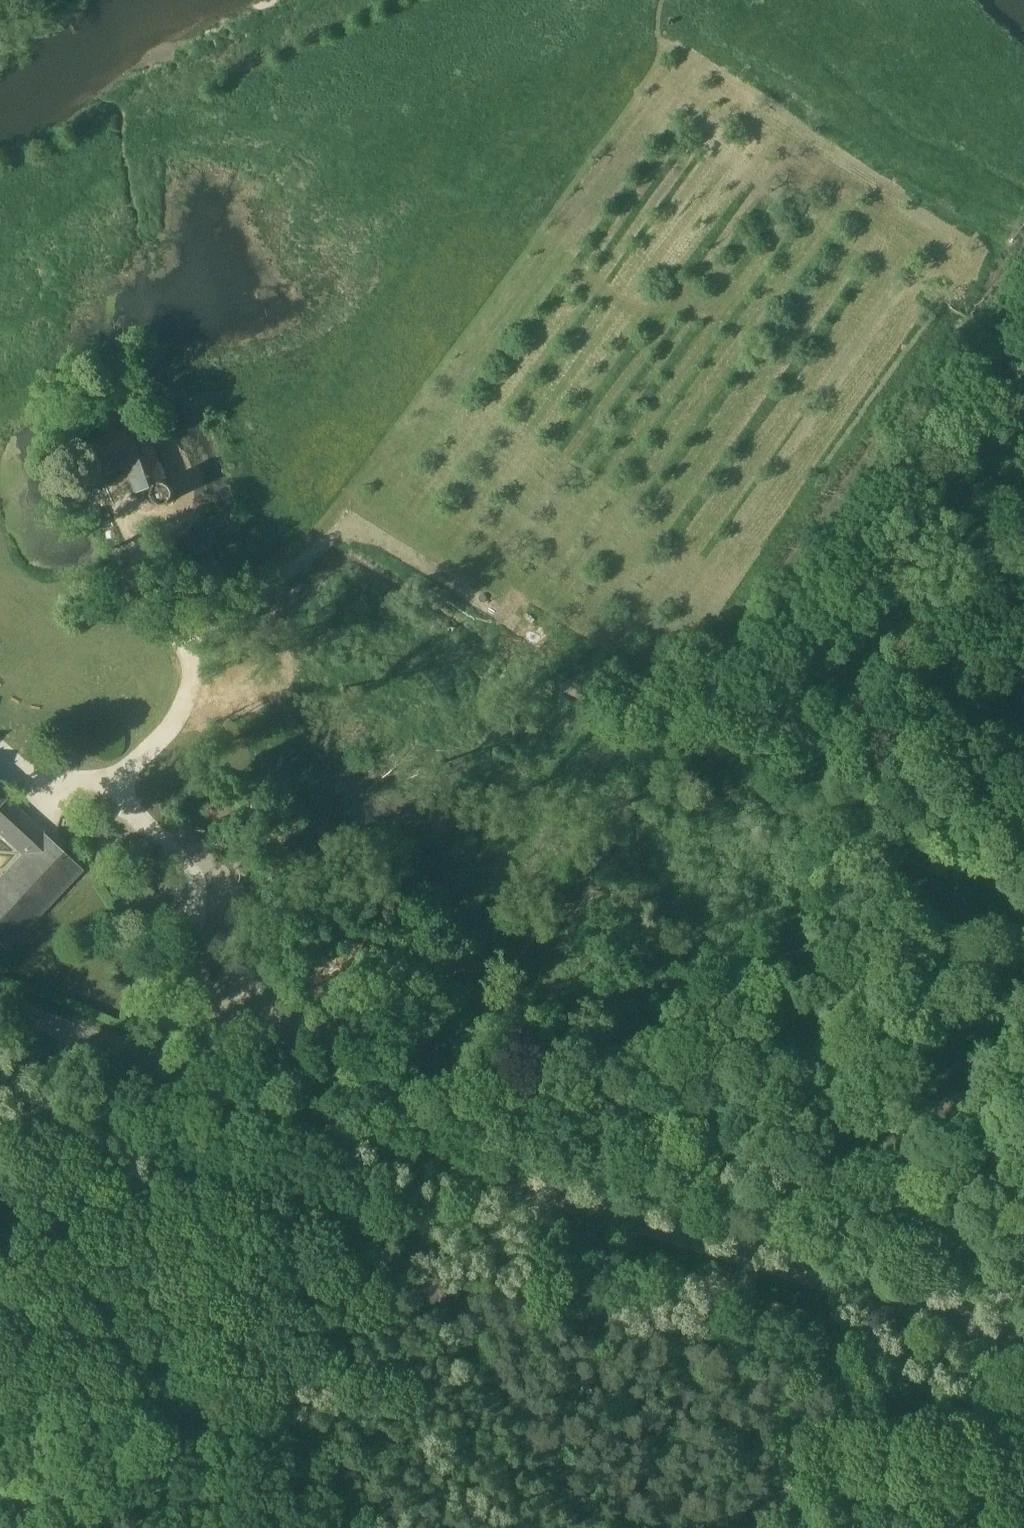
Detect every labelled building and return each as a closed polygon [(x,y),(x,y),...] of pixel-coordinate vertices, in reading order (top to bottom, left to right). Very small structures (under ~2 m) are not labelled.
[(137,420),(79,443),(91,476),(122,464),(132,488),(160,477),(137,420)] [(7,950),(83,870),(0,794),(0,834),(22,854),(0,878),(0,943),(7,950)]
